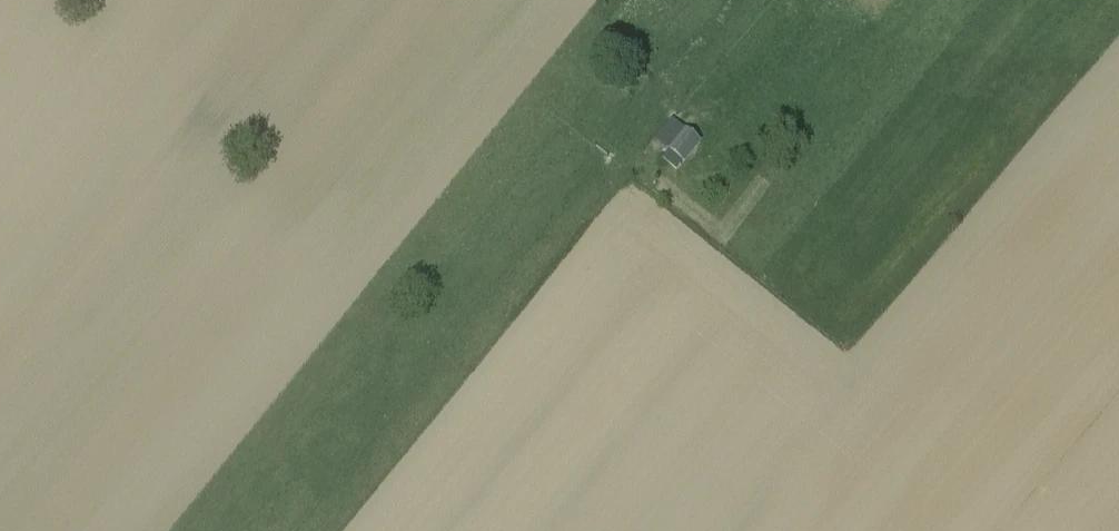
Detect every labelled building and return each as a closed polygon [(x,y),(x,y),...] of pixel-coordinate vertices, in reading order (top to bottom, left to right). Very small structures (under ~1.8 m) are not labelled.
[(685,162),(703,139),(674,116),(656,138),(685,162)]
